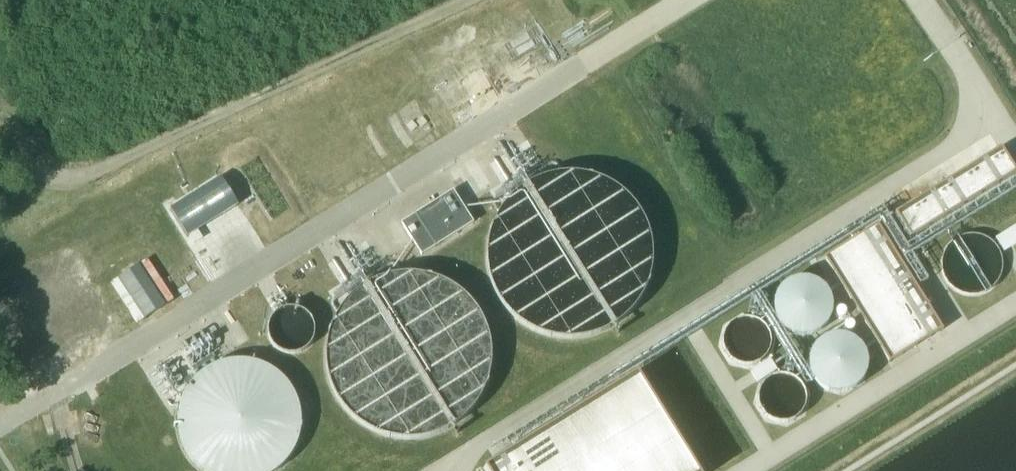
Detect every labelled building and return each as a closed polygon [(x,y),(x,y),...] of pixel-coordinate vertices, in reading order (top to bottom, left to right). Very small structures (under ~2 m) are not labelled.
[(721,13),(740,1),(739,0),(714,0),(721,13)] [(912,239),(1015,174),(1015,169),(1003,148),(896,214),(912,239)] [(564,336),(584,335),(601,330),(616,322),(630,311),(640,297),(648,281),(652,264),(653,247),(649,230),(642,213),(631,198),(618,186),(602,178),(584,172),(566,171),(548,174),(531,181),(516,191),(504,205),(495,220),(489,239),(488,259),(492,278),(500,296),(512,311),(527,323),(545,332),(564,336)] [(453,197),(402,230),(422,262),(474,228),(453,197)] [(825,258),(891,364),(945,330),(879,224),(825,258)] [(377,433),(395,438),(414,439),(433,436),(451,428),(466,417),(478,403),(487,386),(491,367),(492,348),(488,331),(481,315),(470,301),(456,289),(441,280),(424,275),(406,274),(388,277),(372,283),(357,293),(344,306),(334,322),(328,340),(327,359),(329,377),(336,395),(347,411),(361,424),(377,433)] [(807,335),(818,331),(826,324),(831,315),(832,305),(831,295),(825,286),(817,279),(808,276),(799,275),(789,278),(781,283),(776,291),(772,300),(772,311),(777,322),(785,330),(796,335),(807,335)] [(283,352),(292,354),(302,352),(310,347),(315,339),(317,330),(315,320),(310,312),(302,307),(292,305),(283,307),(275,313),(270,321),(268,330),(270,339),(275,347),(283,352)] [(737,364),(746,366),(755,364),(763,359),(769,351),(771,341),(769,332),(763,324),(755,319),(746,317),(737,319),(729,325),(724,333),(722,342),(724,351),(729,358),(737,364)] [(843,392),(854,388),(862,382),(867,373),(868,362),(866,352),(861,343),(853,336),(844,333),(834,333),(825,335),(817,341),(811,348),(808,357),(808,369),(813,379),(821,388),(831,392),(843,392)] [(290,461),(298,447),(302,432),(302,416),(299,401),(291,386),(279,374),(264,365),(248,361),(231,361),(215,365),(201,374),(189,386),(181,400),(177,416),(177,433),(182,449),(191,463),(199,470),(281,470),(290,461)] [(638,373),(485,468),(487,470),(698,470),(638,373)] [(771,421),(781,423),(790,421),(798,416),(804,408),(806,398),(804,389),(798,381),(790,376),(781,374),(771,376),(764,382),(758,390),(757,399),(759,408),(764,416),(771,421)]
